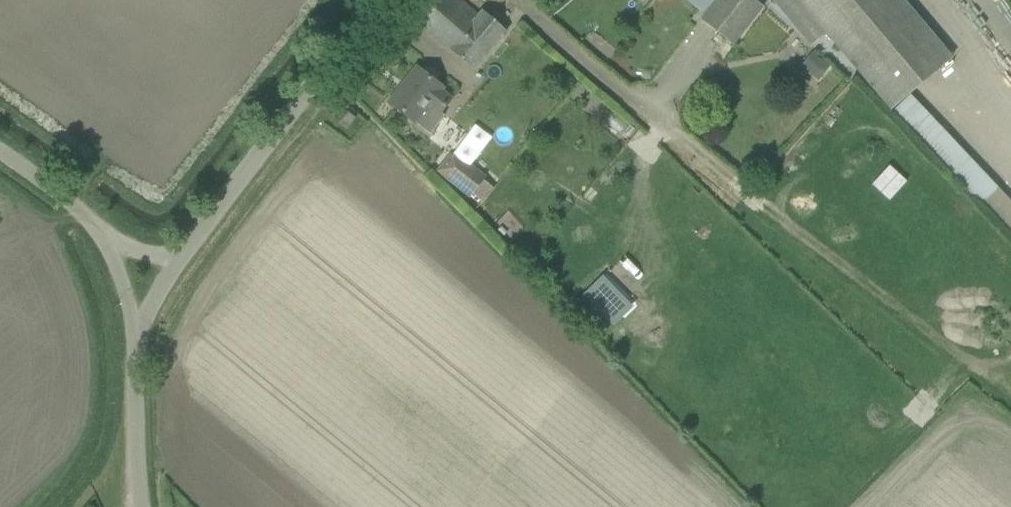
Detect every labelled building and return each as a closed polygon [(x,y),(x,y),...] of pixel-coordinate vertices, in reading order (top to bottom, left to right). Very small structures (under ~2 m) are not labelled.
[(402,9),(474,71),(507,32),(483,11),(479,16),(460,0),(410,0),(402,9)] [(706,14),(701,20),(733,46),(763,8),(753,0),(688,0),(706,14)] [(850,63),(890,113),(893,111),(1010,237),(1010,201),(911,95),(953,59),(904,0),(771,0),(811,48),(826,35),(850,63)] [(820,61),(809,76),(818,82),(829,67),(820,61)] [(444,117),(440,114),(451,99),(441,91),(443,88),(417,68),(389,103),(416,124),(429,135),(444,117)] [(348,113),(345,116),(339,124),(347,130),(356,119),(348,113)] [(994,178),(1010,198),(1010,166),(1010,164),(994,178)] [(455,187),(470,199),(487,177),(472,165),(455,187)]
